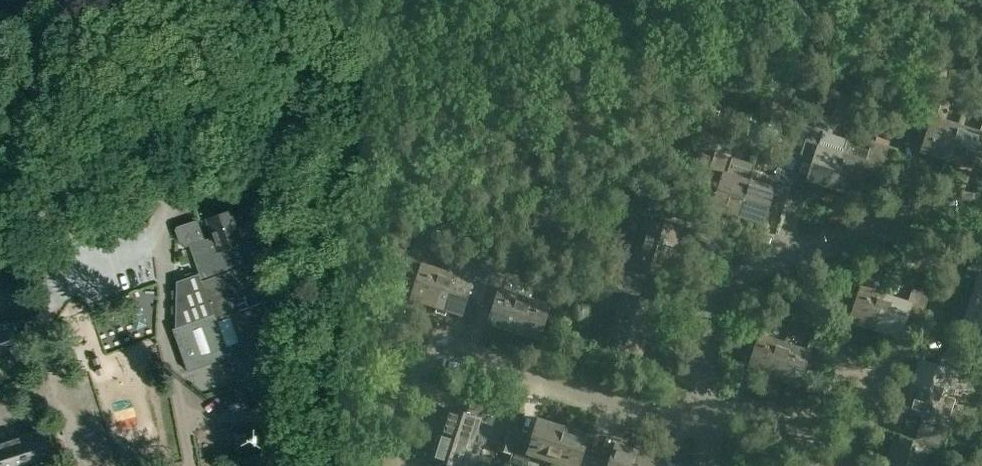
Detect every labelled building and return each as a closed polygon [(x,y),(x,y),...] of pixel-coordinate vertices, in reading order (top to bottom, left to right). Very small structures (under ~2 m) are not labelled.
[(927,131),(921,151),(947,159),(958,124),(936,117),(940,105),(923,99),(914,127),(927,131)] [(808,178),(807,180),(833,188),(844,153),(843,153),(847,140),(826,133),(828,127),(811,121),(795,174),(808,178)] [(972,167),(978,148),(981,149),(981,124),(980,131),(958,124),(947,159),(972,167)] [(865,160),(844,153),(833,188),(858,196),(864,177),(877,181),(888,146),(872,140),(865,160)] [(719,188),(713,207),(738,215),(750,180),(728,173),(733,157),(716,152),(706,183),(719,188)] [(764,223),(769,204),(783,209),(794,173),(778,168),(772,187),(750,180),(738,215),(764,223)] [(647,218),(640,240),(675,251),(683,226),(664,220),(668,206),(640,198),(635,215),(647,218)] [(197,219),(174,227),(179,241),(184,247),(189,245),(194,259),(199,257),(202,267),(197,269),(201,280),(197,282),(205,303),(209,302),(213,314),(172,328),(187,371),(227,357),(231,368),(236,366),(242,381),(273,370),(276,331),(283,331),(285,310),(283,305),(274,308),(256,257),(267,253),(260,234),(256,236),(250,220),(236,225),(231,211),(207,219),(213,236),(204,239),(197,219)] [(648,271),(667,277),(675,251),(640,240),(633,262),(621,258),(615,275),(643,284),(648,271)] [(418,279),(411,298),(437,307),(448,271),(427,264),(430,252),(413,246),(404,274),(418,279)] [(972,254),(967,271),(979,275),(972,297),(981,300),(981,257),(972,254)] [(462,315),(468,295),(482,300),(491,272),(474,266),(470,278),(448,271),(437,307),(462,315)] [(857,302),(851,322),(875,330),(887,294),(865,287),(869,275),(852,270),(843,298),(857,302)] [(495,304),(489,323),(514,332),(526,296),(504,288),(508,277),(491,272),(482,300),(495,304)] [(622,296),(615,318),(651,329),(659,304),(639,298),(643,284),(615,275),(610,292),(622,296)] [(909,301),(887,294),(875,330),(900,338),(907,318),(921,323),(930,295),(913,289),(909,301)] [(539,340),(546,320),(559,325),(568,297),(551,292),(548,303),(526,296),(514,332),(539,340)] [(981,328),(981,300),(972,297),(965,318),(953,315),(948,332),(975,341),(979,327),(981,328)] [(623,349),(643,355),(651,329),(615,318),(608,340),(596,336),(591,353),(619,362),(623,349)] [(755,350),(748,370),(774,378),(785,342),(763,335),(767,323),(750,318),(741,346),(755,350)] [(829,332),(833,320),(824,318),(821,329),(829,332)] [(20,354),(10,323),(0,326),(0,360),(20,354)] [(807,349),(785,342),(774,378),(799,386),(805,366),(819,371),(828,343),(811,337),(807,349)] [(912,384),(948,396),(955,374),(967,378),(972,361),(944,352),(939,365),(920,359),(912,384)] [(904,410),(923,416),(919,429),(947,439),(953,422),(941,417),(948,396),(912,384),(904,410)] [(447,407),(439,432),(474,444),(482,421),(493,425),(499,409),(471,399),(466,413),(447,407)] [(264,411),(263,424),(276,424),(276,412),(264,411)] [(539,418),(533,437),(519,433),(511,461),(527,465),(531,454),(553,461),(565,426),(539,418)] [(597,458),(584,453),(590,434),(565,426),(553,461),(568,465),(594,465),(597,458)] [(44,429),(20,437),(0,443),(0,465),(34,465),(54,460),(44,429)] [(895,436),(887,462),(900,465),(925,465),(930,451),(942,455),(947,439),(919,429),(914,443),(895,436)] [(458,465),(470,465),(467,465),(474,444),(439,432),(430,457),(458,465)] [(235,433),(234,454),(247,455),(247,433),(235,433)] [(642,451),(617,442),(611,462),(597,458),(594,465),(637,465),(642,451)] [(642,451),(637,465),(665,465),(667,459),(642,451)]
